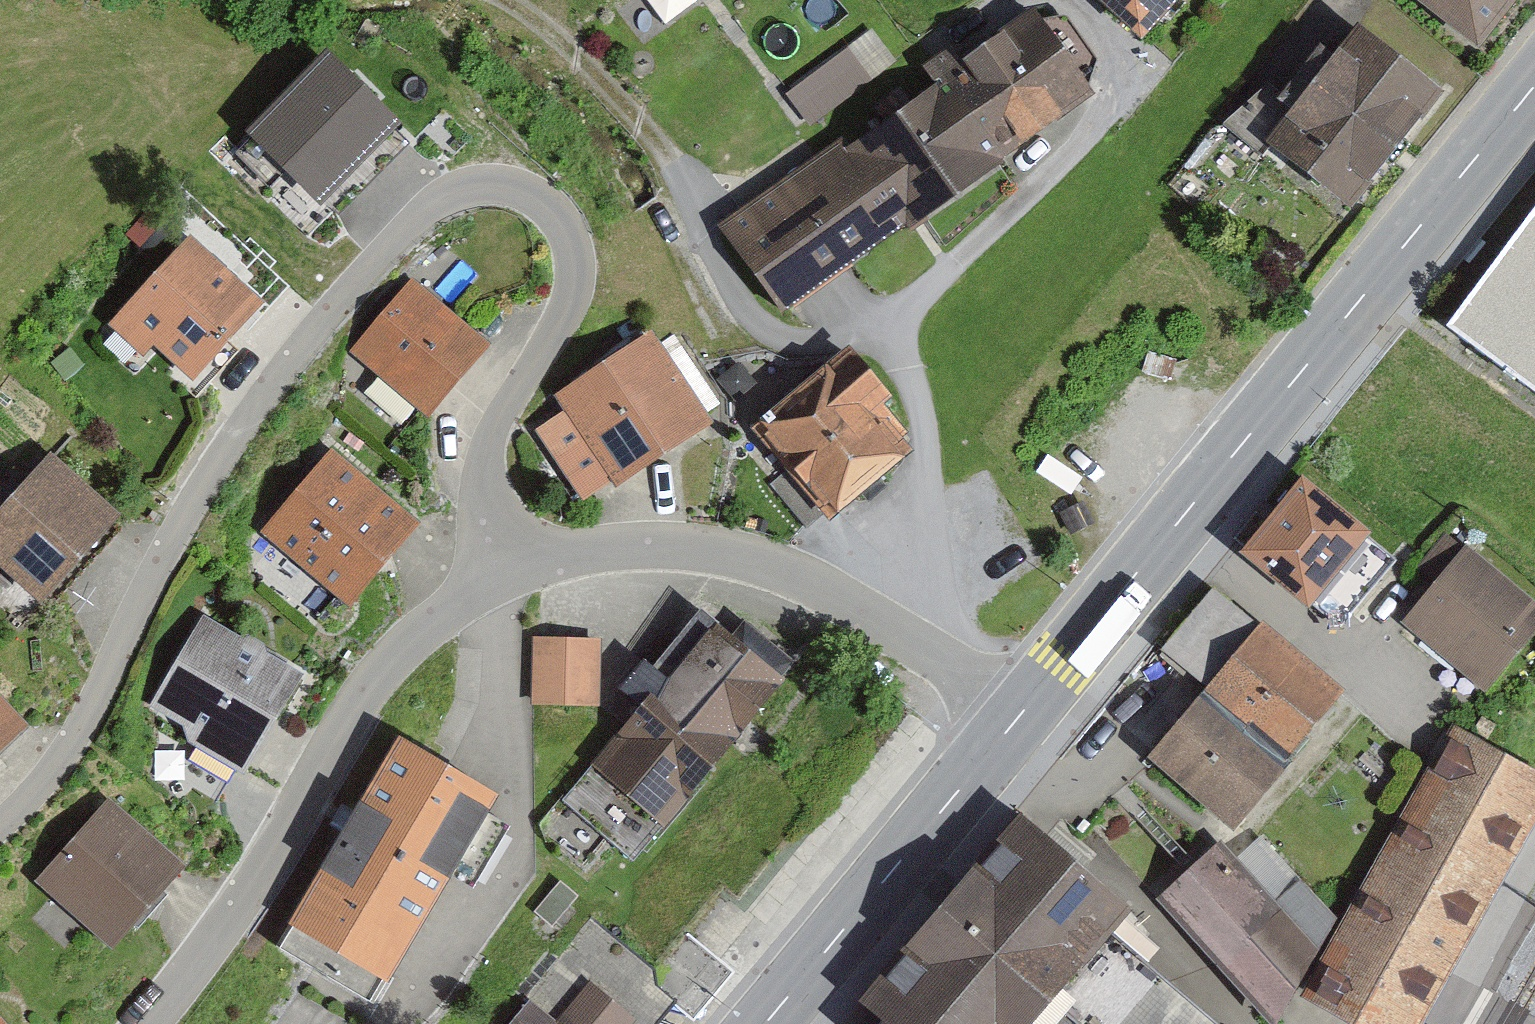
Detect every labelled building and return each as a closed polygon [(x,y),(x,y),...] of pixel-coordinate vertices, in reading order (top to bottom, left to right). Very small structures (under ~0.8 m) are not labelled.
[(1136,25),(1159,0),(1109,0),(1136,25)] [(1500,51),(1534,4),(1534,0),(1431,0),(1500,51)] [(1034,13),(943,78),(999,156),(1038,128),(1090,91),(1034,13)] [(1366,24),(1277,133),(1370,208),(1459,99),(1366,24)] [(787,92),(809,121),(893,59),(872,30),(787,92)] [(250,127),(316,194),(400,112),(334,45),(250,127)] [(726,223),(787,307),(877,243),(999,156),(943,78),(939,70),(726,223)] [(1456,325),(1534,381),(1534,215),(1456,325)] [(193,382),(269,299),(191,228),(108,319),(144,352),(152,344),(193,382)] [(491,342),(416,278),(356,346),(431,411),(491,342)] [(648,325),(559,388),(570,403),(540,425),(588,492),(617,472),(622,479),(713,415),(648,325)] [(852,333),(755,419),(768,433),(743,454),(803,521),(827,500),(840,514),(916,447),(885,412),(906,394),(852,333)] [(421,514),(336,444),(269,526),(354,596),(421,514)] [(40,594),(113,509),(43,451),(0,502),(0,560),(40,594)] [(1314,599),(1373,528),(1300,468),(1241,539),(1314,599)] [(1534,626),(1534,597),(1466,542),(1404,620),(1487,686),(1534,626)] [(1164,645),(1208,679),(1259,615),(1216,583),(1164,645)] [(245,765),(303,668),(195,605),(138,702),(245,765)] [(654,709),(736,775),(816,676),(770,639),(734,610),(717,632),(695,614),(632,692),(654,709)] [(1259,615),(1208,679),(1291,744),(1342,679),(1259,615)] [(608,637),(533,638),(533,697),(608,697),(608,637)] [(30,709),(0,677),(0,737),(30,709)] [(1152,747),(1235,815),(1291,744),(1208,679),(1152,747)] [(736,775),(654,709),(602,773),(573,809),(655,875),(736,775)] [(1445,717),(1324,946),(1302,986),(1374,1023),(1423,1023),(1534,812),(1534,764),(1445,717)] [(378,997),(499,787),(402,731),(281,941),(378,997)] [(113,940),(188,854),(106,782),(30,867),(113,940)] [(868,993),(892,1013),(882,1023),(1221,1023),(1106,930),(1136,894),(1025,803),(868,993)] [(1324,946),(1219,838),(1158,894),(1278,1023),(1282,1023),(1302,986),(1324,946)] [(745,956),(695,912),(657,954),(585,889),(506,976),(523,991),(493,1023),(684,1023),(745,956)] [(0,1005),(0,1023),(16,1023),(0,1005)]
